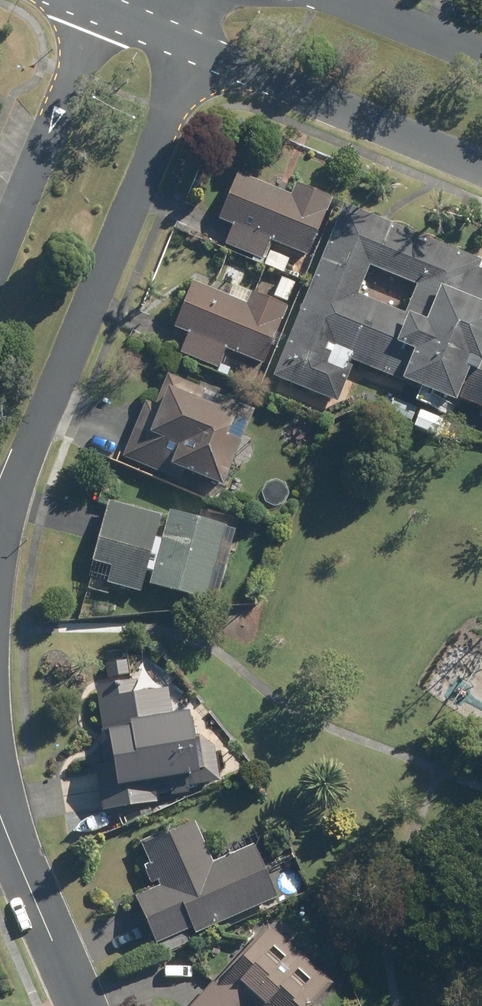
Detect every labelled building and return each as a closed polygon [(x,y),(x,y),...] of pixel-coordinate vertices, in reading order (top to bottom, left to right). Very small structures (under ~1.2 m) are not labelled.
[(253,254),(251,259),(283,271),(288,257),(264,247),(268,237),(307,252),(330,194),(294,180),(289,192),(235,171),(217,216),(233,222),(225,242),(253,254)] [(474,270),(477,263),(340,206),(271,376),(335,402),(351,364),(403,385),(404,382),(451,401),(452,399),(481,411),(481,273),(474,270)] [(282,277),(275,295),(286,300),(294,282),(282,277)] [(188,330),(180,349),(217,365),(225,346),(263,361),(286,305),(232,283),(227,295),(191,280),(173,324),(188,330)] [(141,406),(121,453),(178,476),(180,472),(215,487),(246,410),(164,376),(150,410),(141,406)] [(394,398),(389,410),(411,419),(416,406),(394,398)] [(156,519),(104,504),(87,563),(108,569),(103,586),(123,592),(119,602),(134,606),(143,574),(147,575),(145,586),(201,601),(205,589),(216,592),(226,553),(215,550),(220,529),(165,513),(157,541),(150,540),(156,519)] [(125,659),(105,662),(107,675),(127,672),(125,659)] [(106,765),(90,768),(97,813),(152,805),(151,799),(165,796),(166,796),(165,792),(183,789),(215,784),(209,748),(198,740),(183,742),(179,717),(165,719),(161,692),(133,696),(131,682),(90,688),(97,733),(102,733),(106,765)] [(191,823),(137,846),(153,882),(155,888),(130,897),(150,945),(187,930),(189,934),(270,901),(248,847),(208,864),(191,823)] [(187,1005),(310,1005),(327,986),(263,928),(211,987),(207,983),(187,1005)] [(246,929),(235,928),(234,937),(245,939),(246,929)] [(184,933),(160,943),(166,958),(190,948),(184,933)]
